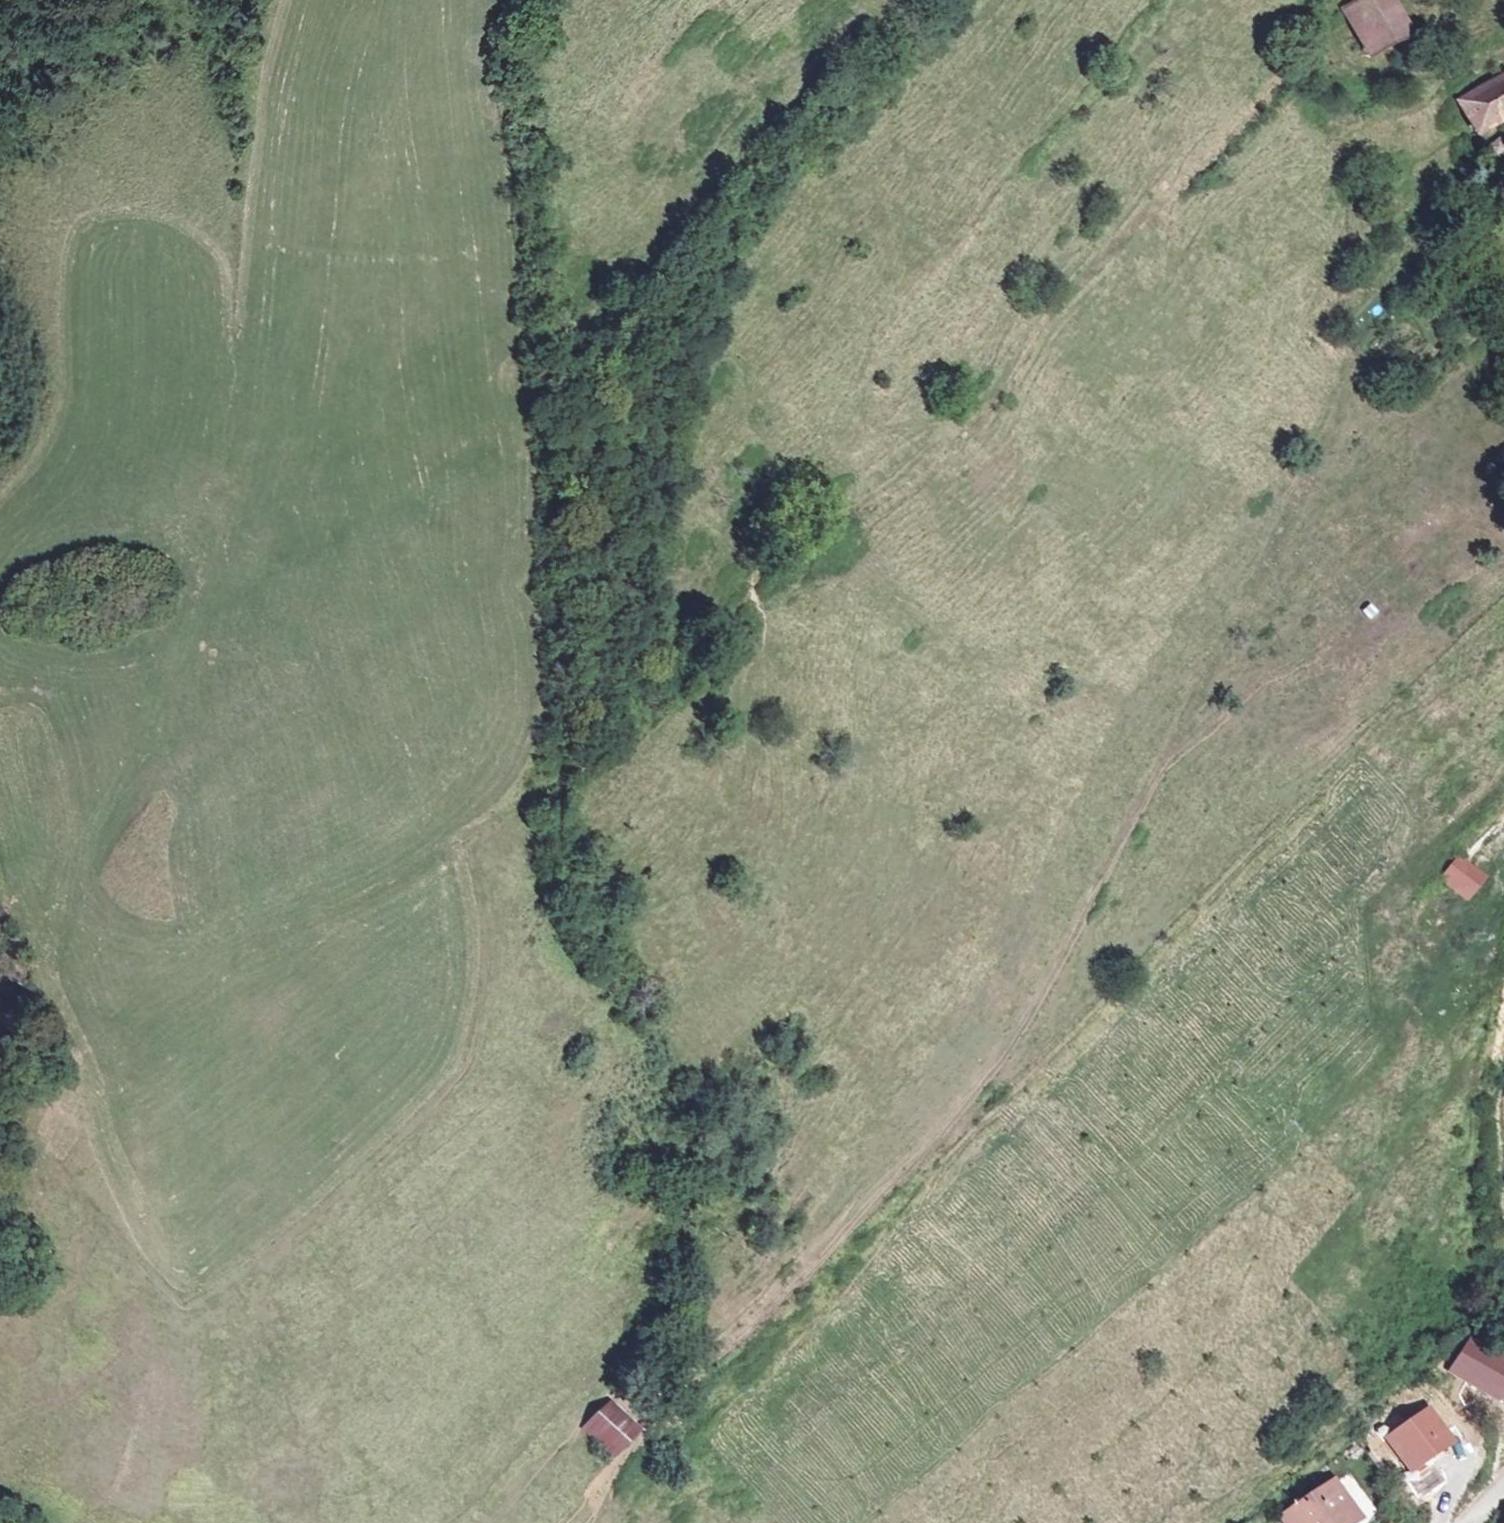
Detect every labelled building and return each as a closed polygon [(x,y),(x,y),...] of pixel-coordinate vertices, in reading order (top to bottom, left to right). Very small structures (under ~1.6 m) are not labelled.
[(1371,67),(1416,47),(1395,0),(1341,0),(1371,67)] [(1454,102),(1474,144),(1503,130),(1503,78),(1454,102)] [(1460,856),(1439,880),(1470,906),(1490,882),(1460,856)] [(647,1440),(609,1400),(577,1430),(616,1470),(647,1440)] [(1315,1472),(1266,1505),(1279,1522),(1311,1522),(1318,1518),(1321,1522),(1341,1510),(1315,1472)]
